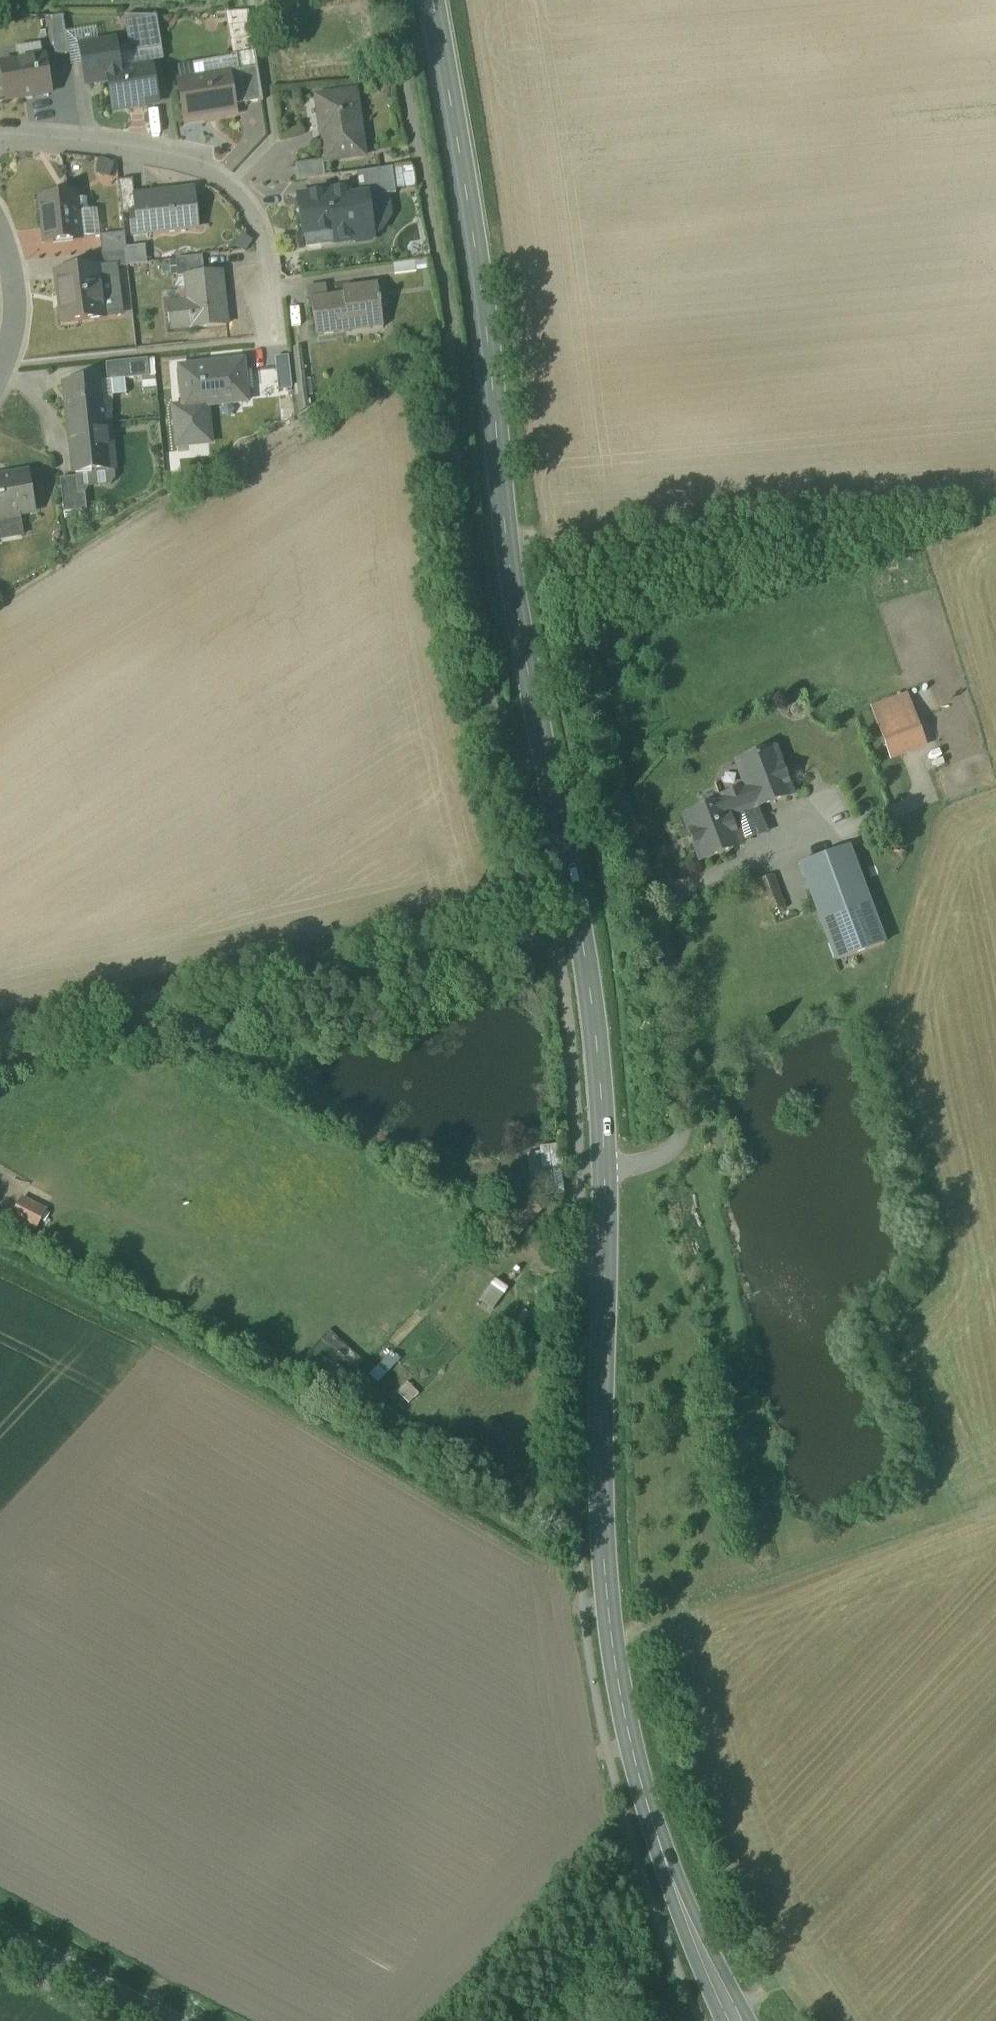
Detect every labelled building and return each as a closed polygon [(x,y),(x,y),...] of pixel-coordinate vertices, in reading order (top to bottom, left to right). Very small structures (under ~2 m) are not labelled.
[(267,104),(250,14),(233,16),(250,108),(267,104)] [(162,20),(125,19),(131,55),(166,51),(162,20)] [(66,20),(54,22),(58,52),(70,50),(66,20)] [(123,44),(82,50),(89,94),(112,91),(130,88),(129,79),(123,44)] [(54,58),(6,67),(13,106),(61,97),(54,58)] [(129,79),(130,88),(112,91),(116,114),(167,106),(162,74),(129,79)] [(235,81),(183,90),(189,128),(242,119),(235,81)] [(365,92),(320,98),(328,164),(373,158),(365,92)] [(325,164),(297,168),(299,184),(327,181),(325,164)] [(399,172),(362,178),(364,194),(300,202),(305,246),(382,237),(377,198),(402,195),(399,172)] [(136,224),(137,239),(208,233),(205,190),(138,195),(137,184),(125,184),(128,225),(136,224)] [(83,196),(44,199),(47,245),(86,242),(83,196)] [(210,276),(208,259),(166,263),(168,281),(191,278),(210,276)] [(121,268),(58,276),(64,325),(128,316),(121,268)] [(210,276),(191,278),(194,303),(171,306),(174,336),(236,329),(230,274),(210,276)] [(349,293),(349,297),(315,302),(320,337),(353,332),(353,333),(389,329),(384,289),(349,293)] [(294,358),(279,359),(281,394),(297,393),(294,358)] [(251,363),(183,369),(186,411),(255,405),(251,363)] [(151,364),(112,367),(113,380),(152,377),(151,364)] [(114,381),(68,386),(73,434),(119,429),(114,381)] [(119,429),(73,434),(78,478),(124,473),(119,429)] [(0,478),(0,521),(40,514),(32,472),(0,478)] [(90,480),(65,482),(68,518),(93,516),(90,480)] [(915,695),(874,711),(895,764),(936,748),(915,695)] [(745,795),(686,817),(705,867),(748,850),(737,820),(799,797),(780,749),(734,767),(745,795)] [(858,848),(805,867),(827,927),(880,908),(858,848)] [(783,877),(761,885),(773,916),(795,908),(783,877)] [(51,1212),(25,1200),(15,1222),(40,1234),(51,1212)]
